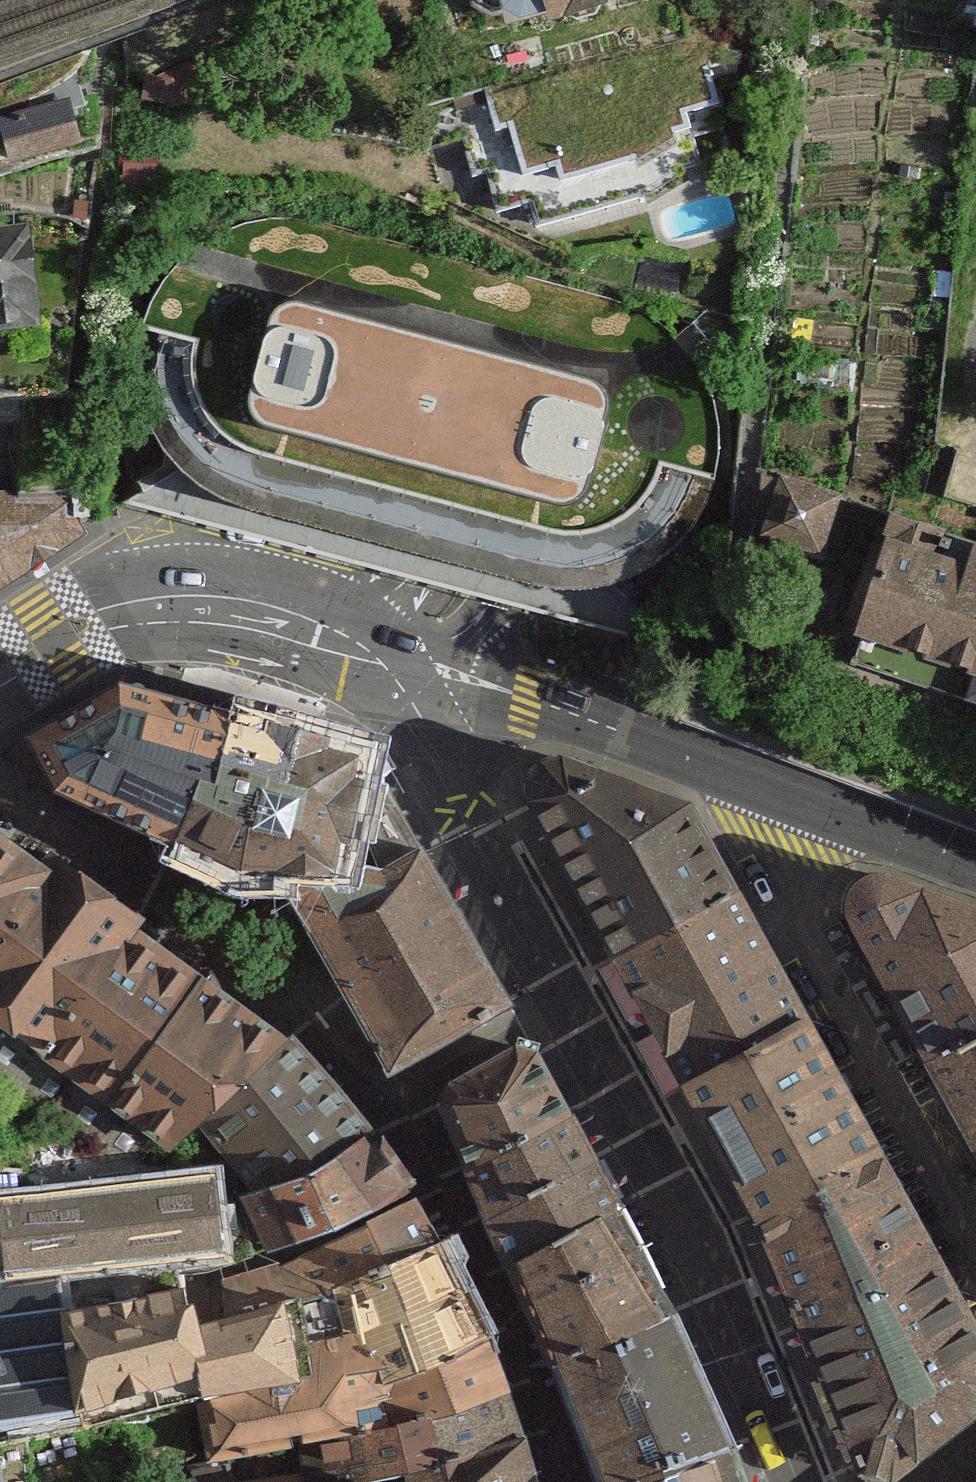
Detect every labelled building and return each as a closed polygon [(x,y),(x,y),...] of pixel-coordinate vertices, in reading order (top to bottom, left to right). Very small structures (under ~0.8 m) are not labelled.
[(505,33),(617,0),(496,0),(505,33)] [(716,105),(694,27),(478,85),(518,233),(683,189),(664,119),(716,105)] [(3,122),(19,173),(91,150),(76,100),(3,122)] [(189,469),(208,487),(217,492),(214,499),(218,501),(221,494),(231,500),(253,508),(253,510),(257,511),(257,509),(317,525),(316,527),(320,528),(321,526),(365,538),(364,540),(368,541),(369,539),(428,554),(428,557),(432,558),(432,556),(455,562),(476,567),(476,569),(480,571),(480,568),(507,575),(540,584),(539,586),(544,587),(544,585),(568,589),(579,589),(579,596),(583,596),(583,589),(594,589),(619,584),(644,575),(665,562),(685,545),(702,525),(714,503),(723,480),(728,453),(727,427),(723,402),(714,378),(701,356),(685,336),(665,320),(642,306),(618,298),(331,222),(306,218),(279,218),(254,222),(230,231),(208,244),(188,261),(171,281),(159,303),(150,327),(146,352),(146,378),(150,404),(159,428),(171,451),(189,469)] [(0,233),(0,333),(50,326),(36,228),(0,233)] [(790,478),(770,537),(835,559),(855,500),(790,478)] [(14,572),(113,508),(20,511),(20,496),(0,495),(0,581),(14,572)] [(849,621),(972,663),(963,690),(975,694),(975,531),(971,529),(964,550),(931,538),(883,522),(849,621)] [(134,684),(39,740),(85,804),(187,851),(219,777),(235,782),(251,713),(134,684)] [(392,747),(251,713),(235,782),(219,777),(187,851),(253,890),(296,885),(300,872),(369,878),(387,776),(392,747)] [(584,880),(625,955),(744,891),(709,827),(697,804),(591,765),(576,760),(562,759),(550,764),(541,774),(538,786),(539,799),(544,809),(584,880)] [(401,1079),(526,1009),(438,845),(387,776),(369,878),(300,872),(296,885),(313,917),(401,1079)] [(57,960),(64,871),(55,864),(0,825),(0,986),(57,960)] [(55,864),(64,871),(57,960),(0,986),(0,1024),(53,1062),(67,972),(143,950),(154,933),(160,924),(65,856),(55,864)] [(939,1059),(975,1039),(975,907),(936,893),(896,878),(888,877),(879,878),(871,882),(863,889),(859,899),(858,910),(861,918),(907,1002),(939,1059)] [(678,1051),(695,1084),(815,1019),(802,996),(744,891),(625,955),(678,1051)] [(216,978),(154,933),(143,950),(67,972),(53,1062),(117,1117),(216,978)] [(304,1045),(216,978),(117,1117),(182,1159),(208,1134),(304,1045)] [(714,1118),(767,1213),(886,1147),(879,1136),(815,1019),(695,1084),(714,1118)] [(975,1126),(975,1039),(939,1059),(951,1081),(975,1126)] [(391,1137),(304,1045),(208,1134),(256,1204),(328,1176),(391,1137)] [(452,1083),(441,1101),(509,1263),(618,1208),(535,1051),(517,1047),(452,1083)] [(328,1176),(256,1204),(284,1268),(429,1198),(391,1137),(328,1176)] [(802,1299),(813,1325),(943,1252),(934,1235),(886,1147),(767,1213),(802,1299)] [(68,1278),(237,1258),(226,1180),(4,1200),(14,1285),(68,1278)] [(456,1242),(429,1198),(284,1268),(233,1284),(237,1329),(312,1305),(353,1292),(456,1242)] [(618,1208),(509,1263),(550,1359),(671,1310),(618,1208)] [(500,1342),(456,1242),(353,1292),(356,1338),(398,1385),(500,1342)] [(842,1398),(864,1452),(870,1466),(899,1474),(975,1414),(975,1311),(953,1269),(943,1252),(813,1325),(821,1345),(842,1398)] [(68,1278),(14,1285),(0,1286),(0,1442),(88,1417),(64,1315),(68,1278)] [(220,1363),(220,1334),(205,1285),(64,1315),(88,1417),(216,1377),(220,1363)] [(327,1378),(326,1346),(312,1305),(237,1329),(220,1334),(220,1363),(216,1377),(208,1404),(327,1378)] [(550,1359),(597,1481),(610,1481),(732,1445),(671,1310),(550,1359)] [(523,1401),(500,1342),(398,1385),(356,1338),(326,1346),(327,1378),(208,1404),(220,1466),(412,1433),(523,1401)] [(421,1475),(539,1442),(523,1401),(412,1433),(220,1466),(200,1471),(202,1481),(397,1481),(421,1475)] [(539,1442),(421,1475),(423,1481),(551,1481),(539,1442)] [(610,1481),(746,1481),(732,1445),(610,1481)]
